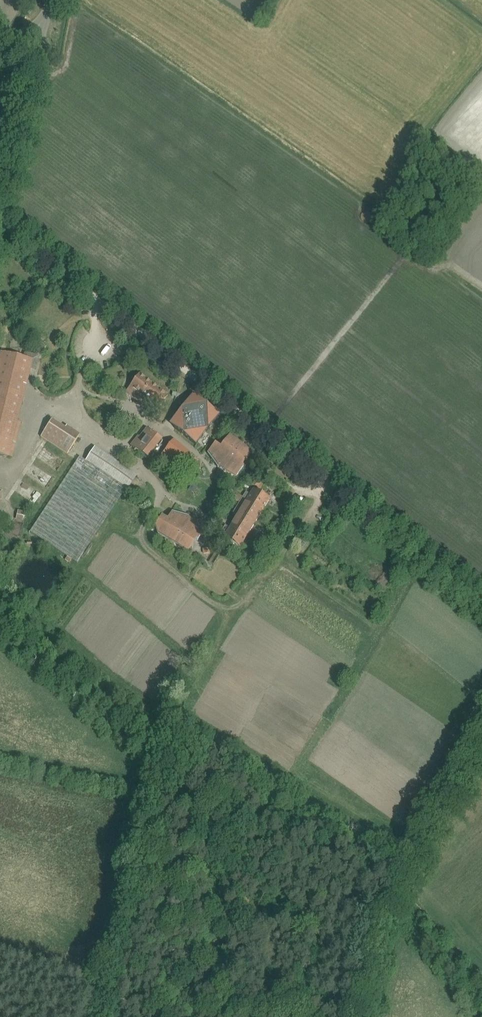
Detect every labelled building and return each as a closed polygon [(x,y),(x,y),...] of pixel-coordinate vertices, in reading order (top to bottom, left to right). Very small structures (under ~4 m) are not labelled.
[(0,354),(0,455),(12,458),(21,422),(13,420),(27,368),(30,369),(33,360),(1,352),(0,354)] [(168,396),(139,374),(125,392),(148,409),(152,403),(158,408),(168,396)] [(181,410),(174,428),(196,445),(219,415),(193,394),(181,410)] [(56,420),(44,440),(72,456),(84,437),(56,420)] [(129,446),(148,460),(166,437),(156,430),(153,434),(147,429),(139,439),(136,436),(129,446)] [(235,443),(228,437),(220,447),(215,443),(207,453),(217,467),(219,466),(236,476),(243,467),(241,466),(250,454),(243,449),(235,443)] [(172,440),(161,455),(180,470),(184,465),(189,469),(196,459),(172,440)] [(137,475),(95,447),(86,461),(125,487),(128,489),(137,475)] [(80,457),(31,532),(67,556),(65,560),(70,563),(72,559),(76,562),(125,487),(86,461),(80,457)] [(252,486),(260,490),(263,484),(255,480),(252,486)] [(31,485),(23,495),(38,506),(45,496),(31,485)] [(240,548),(270,499),(253,489),(223,537),(240,548)] [(237,493),(233,499),(239,503),(243,497),(237,493)] [(18,510),(16,518),(23,519),(25,512),(18,510)] [(198,540),(203,531),(188,518),(188,516),(172,511),(167,519),(161,515),(155,526),(158,535),(164,539),(165,538),(172,541),(180,546),(188,552),(195,539),(198,540)] [(312,531),(317,536),(322,532),(317,526),(312,531)] [(20,539),(24,530),(18,528),(15,536),(20,539)]
